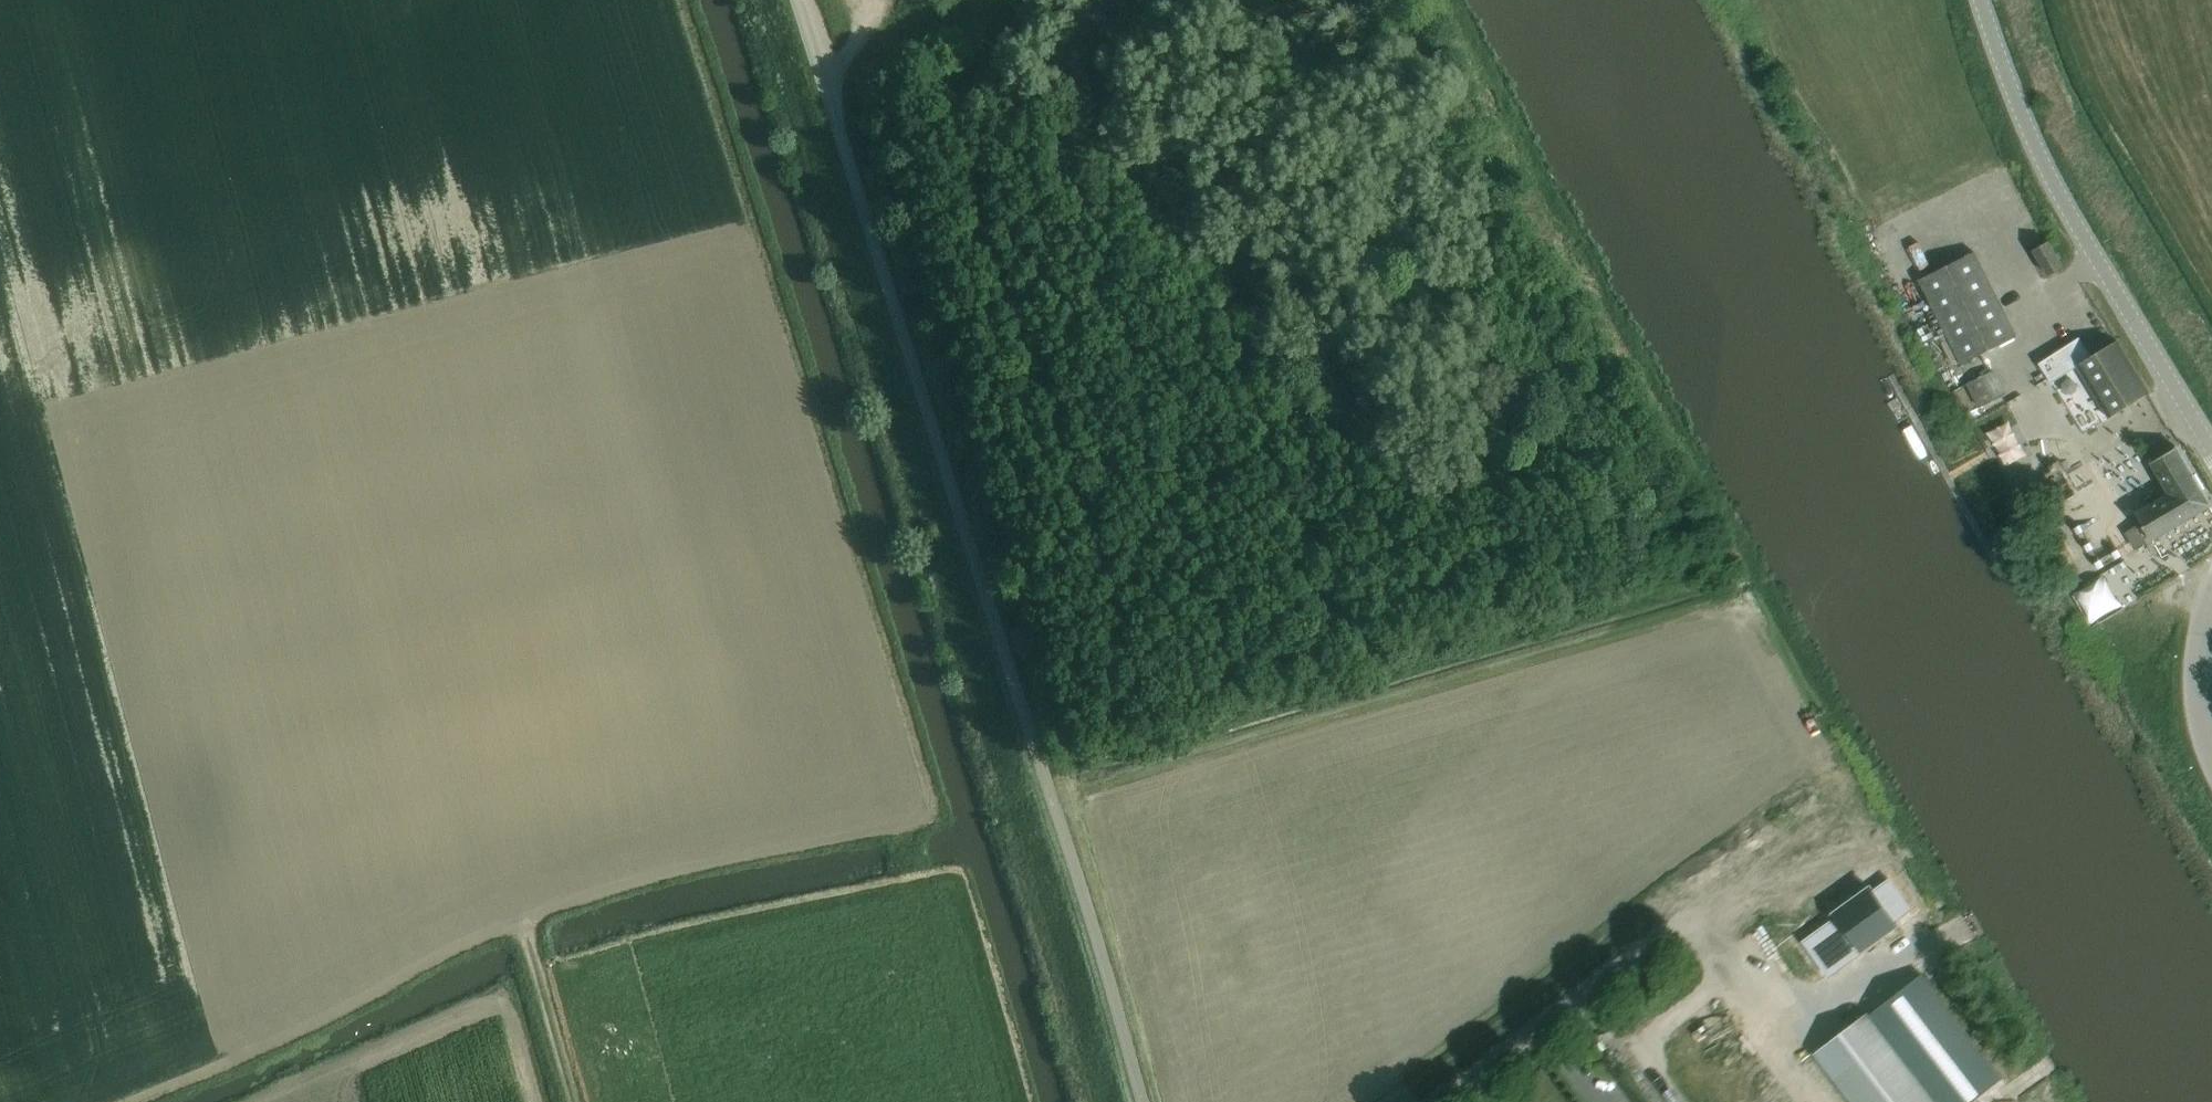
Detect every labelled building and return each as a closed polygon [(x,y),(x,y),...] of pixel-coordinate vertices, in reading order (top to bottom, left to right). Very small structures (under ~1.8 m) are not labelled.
[(1887,249),(1905,240),(1900,231),(1882,240),(1887,249)] [(2031,251),(2046,276),(2061,267),(2046,242),(2031,251)] [(1972,253),(1953,263),(1917,281),(1960,365),(2015,337),(1972,253)] [(2114,341),(2089,357),(2077,338),(2036,363),(2048,382),(2074,366),(2107,419),(2147,394),(2114,341)] [(1990,371),(1964,384),(1977,409),(2003,396),(1990,371)] [(2067,427),(2083,422),(2078,406),(2062,411),(2067,427)] [(2161,496),(2132,514),(2134,516),(2139,524),(2149,542),(2210,506),(2175,447),(2156,459),(2149,463),(2169,495),(2163,498),(2161,496)] [(2099,608),(2075,606),(2073,635),(2097,637),(2099,608)] [(1836,918),(1803,942),(1827,976),(1861,953),(1859,951),(1895,925),(1892,921),(1906,911),(1885,882),(1871,892),(1868,888),(1833,914),(1836,918)] [(1811,1055),(1848,1101),(1971,1101),(2000,1079),(1919,974),(1866,1015),(1865,1013),(1811,1055)] [(1699,1059),(1687,1057),(1684,1076),(1696,1078),(1699,1059)]
